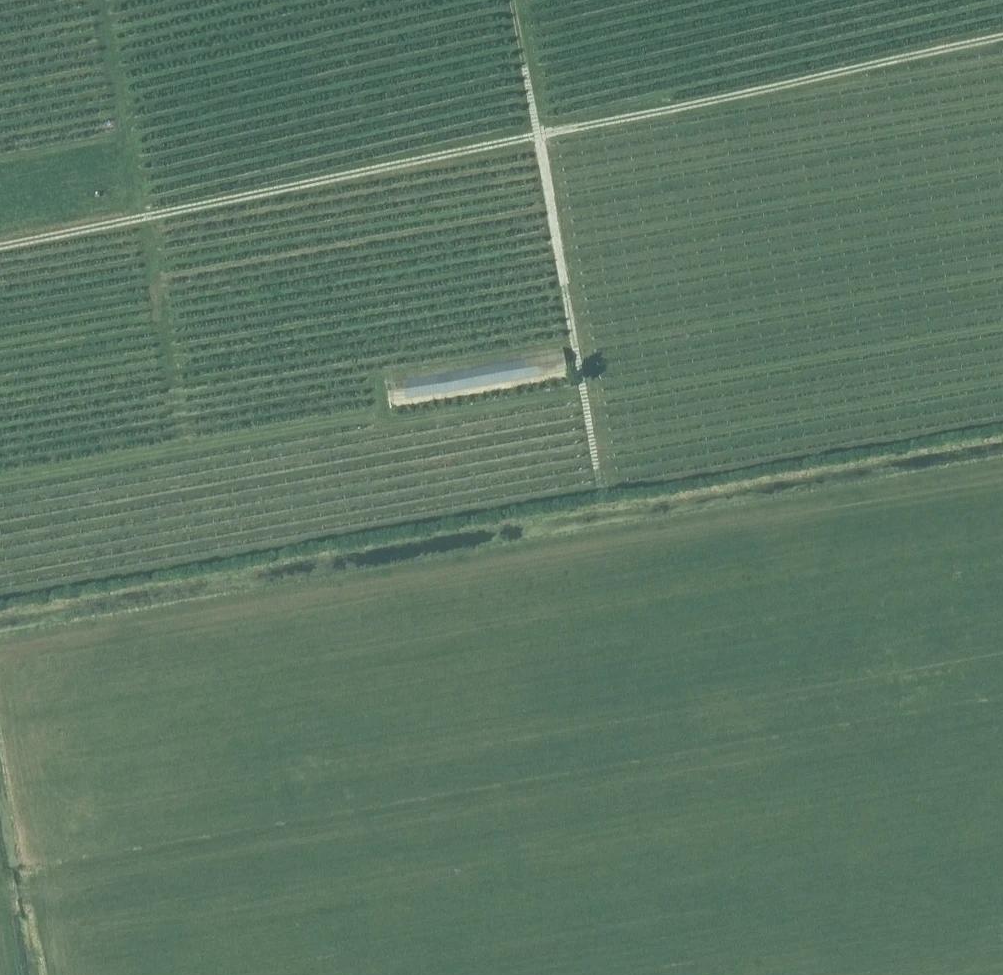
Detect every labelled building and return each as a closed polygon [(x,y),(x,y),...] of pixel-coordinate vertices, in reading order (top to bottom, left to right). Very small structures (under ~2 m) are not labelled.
[(385,375),(389,408),(566,382),(561,349),(385,375)]
